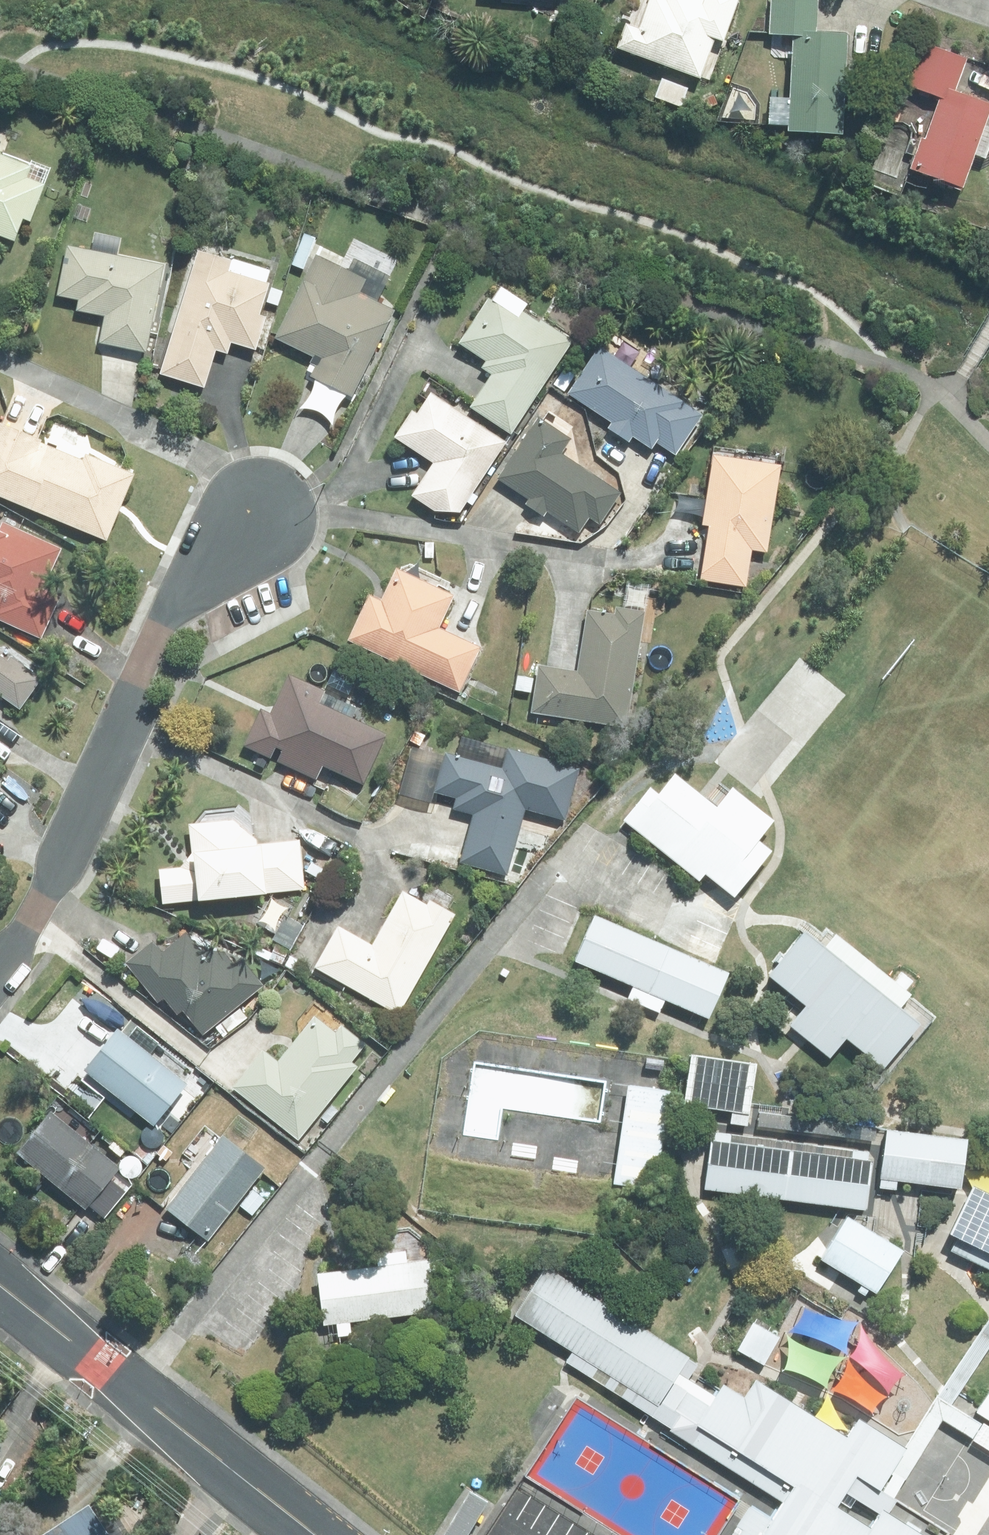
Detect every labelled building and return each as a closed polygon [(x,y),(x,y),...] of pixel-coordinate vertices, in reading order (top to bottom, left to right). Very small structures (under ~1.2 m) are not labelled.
[(697,84),(712,44),(719,47),(736,0),(703,0),(701,3),(694,0),(648,0),(635,35),(623,31),(615,54),(697,84)] [(767,40),(790,42),(783,139),(838,142),(841,101),(845,102),(846,83),(841,82),(844,42),(812,40),(815,0),(770,0),(767,40)] [(903,92),(937,104),(922,145),(918,144),(907,175),(959,194),(988,110),(951,97),(964,62),(919,46),(903,92)] [(652,102),(677,112),(685,92),(661,82),(652,102)] [(713,98),(701,103),(705,111),(716,106),(713,98)] [(27,168),(0,158),(0,237),(12,242),(21,221),(28,223),(42,186),(23,179),(27,168)] [(54,296),(78,300),(76,311),(105,317),(99,343),(144,353),(149,332),(157,334),(171,266),(117,254),(120,240),(93,234),(89,252),(64,248),(54,296)] [(297,253),(292,265),(300,268),(304,256),(309,259),(316,240),(301,234),(294,252),(297,253)] [(267,287),(263,285),(266,274),(195,253),(159,377),(202,389),(213,352),(226,356),(229,345),(254,352),(263,319),(258,317),(267,287)] [(274,339),(313,359),(310,365),(315,368),(310,379),(313,381),(299,409),(332,425),(345,398),(349,399),(391,312),(375,303),(388,276),(353,259),(346,273),(313,257),(274,339)] [(269,289),(265,304),(276,307),(280,293),(269,289)] [(491,377),(469,410),(508,435),(570,343),(540,323),(538,325),(519,313),(514,320),(486,301),(457,345),(485,363),(480,370),(491,377)] [(598,348),(567,395),(610,425),(607,430),(627,443),(631,438),(649,450),(654,443),(673,455),(699,417),(598,348)] [(392,439),(432,465),(410,499),(432,513),(457,515),(504,444),(428,395),(414,417),(409,413),(392,439)] [(527,499),(523,504),(542,517),(546,512),(578,534),(588,519),(597,525),(617,494),(559,456),(568,441),(535,419),(495,479),(527,499)] [(103,541),(130,477),(84,457),(82,463),(38,445),(39,442),(0,426),(0,498),(103,541)] [(700,524),(692,579),(735,585),(741,547),(757,549),(770,464),(704,454),(693,523),(700,524)] [(595,457),(590,463),(601,471),(605,464),(595,457)] [(39,640),(58,600),(38,590),(57,550),(0,524),(0,621),(39,640)] [(347,642),(458,694),(478,649),(436,630),(451,599),(394,572),(379,604),(367,599),(347,642)] [(537,667),(530,715),(626,728),(637,657),(646,658),(650,627),(639,625),(640,615),(615,611),(614,618),(584,614),(576,673),(537,667)] [(38,673),(12,654),(7,661),(0,656),(0,698),(18,711),(40,680),(35,677),(38,673)] [(354,709),(321,695),(322,692),(287,676),(269,716),(259,711),(243,747),(268,759),(272,749),(281,752),(276,763),(314,780),(320,767),(362,786),(384,736),(349,720),(354,709)] [(415,731),(408,742),(417,747),(424,736),(415,731)] [(433,793),(455,799),(452,810),(473,816),(460,864),(506,876),(524,810),(563,821),(577,771),(507,751),(501,771),(444,755),(433,793)] [(648,794),(621,827),(695,888),(702,881),(731,904),(769,858),(754,846),(769,828),(728,794),(712,814),(671,780),(655,799),(648,794)] [(187,828),(191,869),(156,872),(159,905),(195,901),(195,903),(264,897),(263,894),(302,890),(297,843),(254,847),(254,843),(231,823),(187,828)] [(305,873),(316,880),(320,871),(309,865),(305,873)] [(336,932),(315,968),(398,1015),(454,917),(429,903),(426,909),(401,894),(369,950),(336,932)] [(595,913),(574,960),(634,987),(628,1000),(659,1013),(665,1000),(709,1020),(730,973),(595,913)] [(150,945),(123,966),(155,1005),(162,999),(176,1016),(181,1012),(201,1037),(261,987),(240,961),(232,968),(221,954),(202,952),(199,955),(182,936),(159,955),(150,945)] [(267,961),(280,966),(286,952),(273,947),(267,961)] [(289,957),(285,965),(299,974),(304,966),(289,957)] [(261,1053),(232,1090),(297,1142),(355,1069),(349,1064),(364,1046),(339,1027),(333,1036),(312,1019),(275,1064),(261,1053)] [(184,1087),(114,1031),(82,1073),(152,1128),(184,1087)] [(688,1065),(683,1113),(731,1118),(730,1125),(745,1127),(751,1072),(688,1065)] [(625,1091),(612,1184),(654,1190),(667,1097),(625,1091)] [(332,1106),(320,1119),(326,1124),(337,1111),(332,1106)] [(72,1120),(85,1131),(90,1123),(78,1113),(72,1120)] [(127,1188),(111,1175),(116,1170),(47,1114),(14,1157),(83,1212),(86,1208),(102,1220),(127,1188)] [(756,1118),(754,1137),(869,1151),(871,1131),(756,1118)] [(849,1164),(727,1147),(728,1138),(715,1137),(714,1145),(707,1144),(700,1195),(861,1216),(868,1165),(862,1165),(863,1156),(850,1154),(849,1164)] [(220,1138),(166,1210),(208,1242),(262,1170),(220,1138)] [(881,1140),(873,1194),(890,1196),(891,1189),(954,1198),(961,1152),(881,1140)] [(252,1192),(240,1207),(251,1216),(263,1201),(252,1192)] [(970,1193),(944,1244),(988,1267),(988,1202),(970,1193)] [(859,1292),(855,1297),(862,1301),(866,1296),(871,1299),(896,1259),(843,1225),(818,1265),(859,1292)] [(530,1292),(511,1323),(657,1412),(686,1365),(520,1263),(510,1280),(530,1292)] [(348,1338),(347,1327),(436,1316),(429,1266),(313,1281),(319,1331),(334,1329),(335,1340),(348,1338)] [(748,1325),(731,1355),(763,1374),(780,1343),(748,1325)] [(833,1515),(854,1484),(876,1498),(902,1458),(854,1427),(843,1445),(749,1384),(739,1400),(721,1388),(708,1410),(685,1396),(671,1418),(676,1422),(667,1437),(780,1509),(768,1527),(746,1512),(731,1534),(865,1534),(833,1515)] [(973,1422),(988,1431),(988,1397),(973,1422)] [(488,1502),(470,1491),(445,1534),(469,1534),(488,1502)] [(113,1526),(102,1533),(86,1508),(44,1534),(119,1534),(113,1526)] [(876,1518),(865,1534),(903,1534),(876,1518)]
